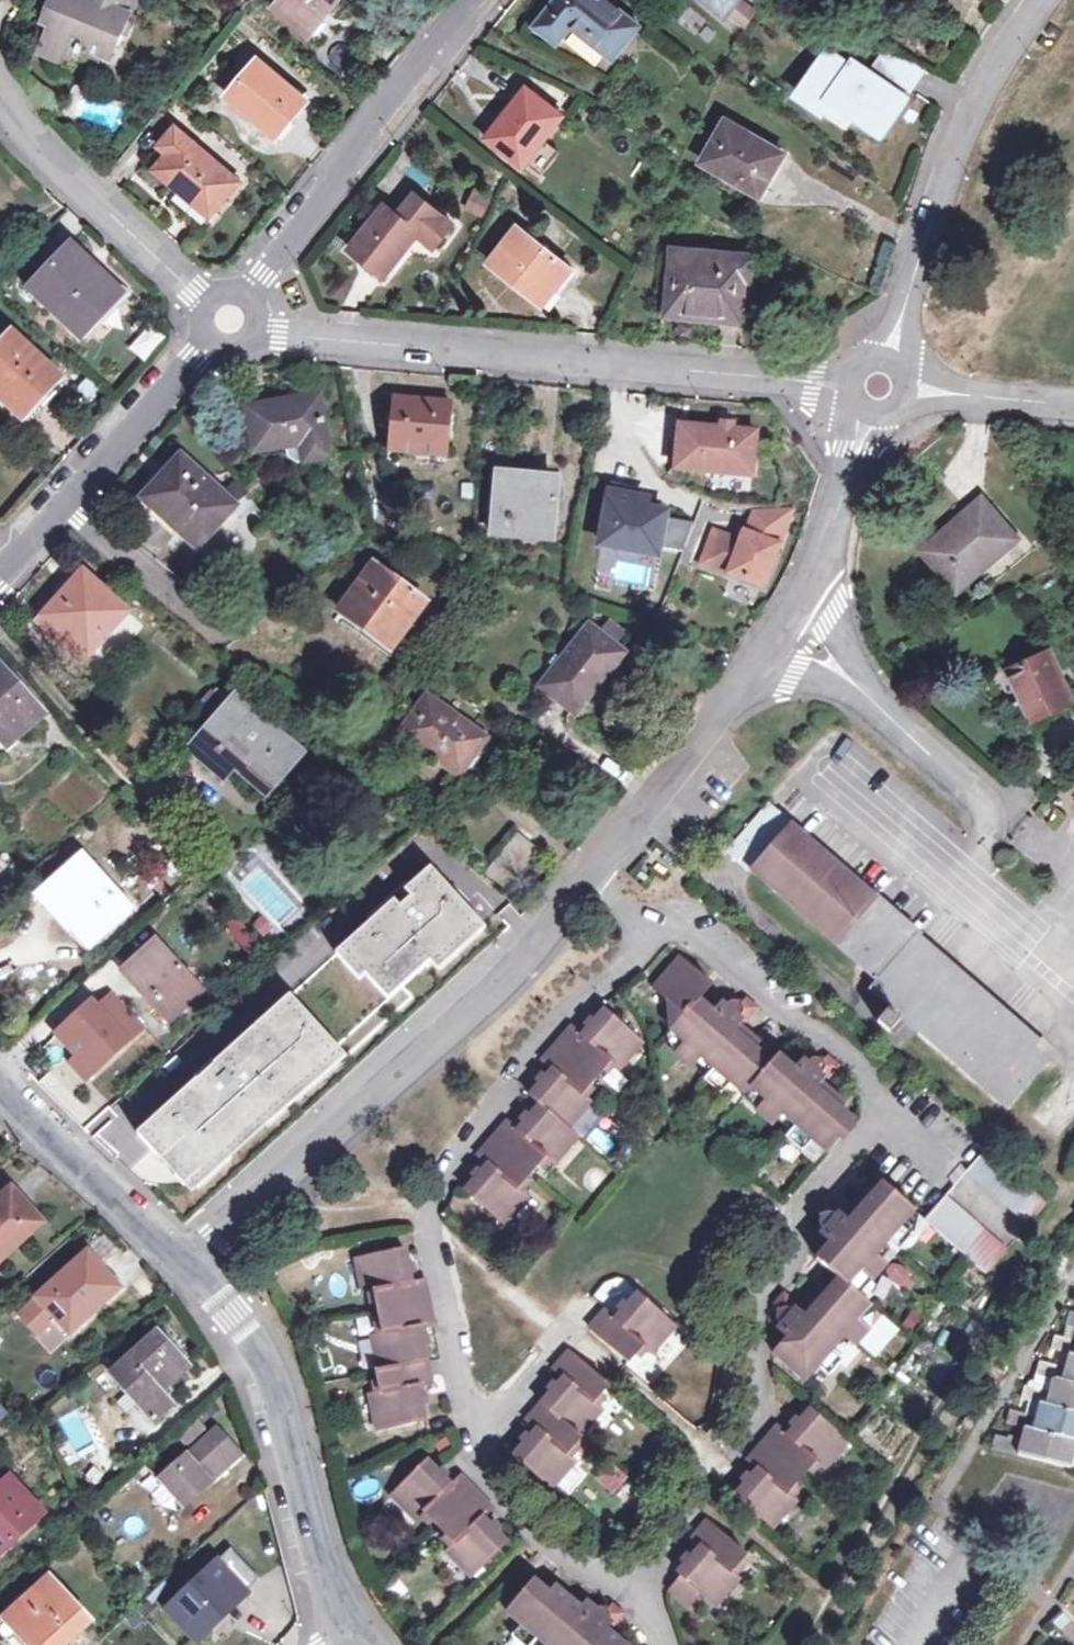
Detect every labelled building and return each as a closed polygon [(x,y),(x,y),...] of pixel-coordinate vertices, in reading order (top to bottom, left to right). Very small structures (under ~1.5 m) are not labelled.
[(46,22),(55,25),(43,52),(65,60),(80,53),(83,45),(110,57),(122,29),(128,15),(133,17),(140,0),(55,0),(46,22)] [(310,35),(339,0),(279,0),(274,6),(310,35)] [(536,27),(557,45),(572,27),(613,60),(640,27),(606,0),(558,0),(536,27)] [(725,17),(739,0),(704,0),(725,17)] [(16,4),(6,16),(12,21),(23,9),(16,4)] [(127,31),(133,17),(128,15),(122,29),(127,31)] [(912,93),(925,73),(886,55),(876,68),(912,93)] [(834,99),(879,131),(890,116),(894,118),(908,100),(858,65),(853,72),(831,56),(802,97),(825,113),(834,99)] [(229,95),(274,134),(287,119),(290,121),(308,101),(259,60),(229,95)] [(490,136),(525,163),(569,108),(548,91),(538,101),(526,90),(490,136)] [(890,116),(879,131),(883,134),(894,118),(890,116)] [(771,165),(779,151),(728,122),(703,165),(761,197),(777,169),(771,165)] [(210,217),(240,182),(175,126),(158,145),(168,153),(156,167),(183,190),(181,192),(210,217)] [(785,154),(779,151),(771,165),(777,169),(785,154)] [(431,177),(415,164),(404,177),(420,190),(431,177)] [(367,266),(372,259),(389,273),(419,237),(435,251),(455,227),(417,197),(400,218),(387,207),(350,252),(367,266)] [(490,264),(540,304),(549,292),(552,295),(572,272),(517,228),(490,264)] [(98,321),(95,318),(121,291),(73,247),(47,274),(45,272),(28,290),(81,339),(98,321)] [(671,317),(740,322),(744,281),(749,282),(751,257),(677,251),(671,317)] [(372,259),(367,266),(384,280),(389,273),(372,259)] [(19,417),(44,388),(48,392),(61,378),(0,322),(0,399),(19,417)] [(252,455),(300,446),(302,463),(330,458),(319,395),(245,408),(252,455)] [(448,456),(452,405),(391,399),(387,451),(448,456)] [(722,429),(730,429),(731,415),(723,414),(722,429)] [(722,429),(679,425),(675,464),(688,470),(752,475),(755,431),(730,429),(722,429)] [(221,495),(180,457),(142,499),(195,549),(232,508),(233,506),(221,495)] [(551,541),(557,479),(496,474),(490,536),(551,541)] [(221,495),(233,506),(248,495),(238,482),(221,495)] [(678,561),(692,523),(665,518),(665,513),(644,509),(643,516),(637,514),(638,507),(640,498),(609,492),(598,551),(601,552),(602,547),(635,553),(635,559),(654,562),(655,557),(678,561)] [(232,508),(239,518),(255,505),(248,495),(233,506),(232,508)] [(921,551),(957,593),(1019,540),(983,497),(921,551)] [(762,586),(791,508),(755,509),(746,533),(743,532),(740,540),(714,531),(701,563),(762,586)] [(602,547),(601,552),(635,559),(635,553),(602,547)] [(387,648),(421,601),(373,566),(338,613),(387,648)] [(83,570),(41,615),(86,657),(127,610),(83,570)] [(608,621),(599,633),(615,646),(625,634),(608,621)] [(615,646),(599,633),(588,624),(538,686),(573,715),(624,653),(615,646)] [(1020,703),(1029,722),(1073,702),(1050,652),(1006,671),(1020,703)] [(0,665),(0,725),(14,741),(44,714),(1,665),(0,665)] [(191,744),(226,775),(239,762),(270,788),(286,770),(297,779),(313,762),(234,694),(191,744)] [(457,778),(485,738),(427,695),(398,735),(457,778)] [(1015,729),(1029,722),(1020,703),(1006,709),(1015,729)] [(727,854),(752,876),(795,827),(771,805),(727,854)] [(754,874),(881,984),(873,994),(1006,1110),(1053,1057),(793,829),(754,874)] [(517,837),(498,859),(519,877),(538,854),(517,837)] [(44,896),(89,946),(129,909),(84,859),(44,896)] [(498,859),(484,876),(504,894),(519,877),(498,859)] [(434,866),(266,1019),(313,1071),(338,1049),(348,1059),(402,1010),(393,1000),(482,919),(434,866)] [(228,928),(254,958),(265,948),(252,931),(240,917),(228,928)] [(169,1022),(203,991),(158,943),(125,974),(169,1022)] [(695,995),(707,981),(680,956),(653,987),(667,999),(668,1023),(672,1026),(672,1028),(671,1029),(687,1043),(678,1053),(693,1068),(702,1057),(716,1070),(708,1080),(722,1094),(732,1083),(746,1096),(743,1099),(773,1125),(782,1114),(799,1128),(789,1139),(803,1151),(812,1141),(825,1152),(849,1125),(836,1114),(841,1108),(819,1088),(826,1079),(829,1082),(840,1069),(827,1058),(823,1062),(822,1061),(821,1060),(818,1059),(815,1059),(812,1061),(809,1064),(805,1061),(797,1070),(780,1055),(774,1064),(737,1031),(745,1023),(747,1025),(760,1010),(748,999),(743,1004),(741,1003),(739,1001),(737,1000),(734,1000),(733,1001),(731,1003),(726,1007),(722,1002),(714,1011),(701,1000),(695,995)] [(713,986),(707,981),(695,995),(701,1000),(713,986)] [(93,1002),(59,1032),(81,1056),(82,1057),(87,1051),(100,1066),(145,1026),(117,995),(100,1010),(93,1002)] [(484,1172),(476,1181),(468,1191),(502,1223),(525,1197),(523,1194),(516,1187),(523,1179),(537,1163),(544,1155),(552,1161),(554,1163),(578,1138),(567,1128),(590,1102),(587,1099),(580,1093),(588,1083),(600,1069),(609,1059),(617,1065),(620,1068),(643,1042),(608,1011),(598,1022),(591,1030),(585,1037),(575,1029),(545,1061),(555,1071),(549,1078),(542,1086),(532,1097),(542,1106),(532,1117),(524,1126),(519,1132),(510,1124),(481,1157),(490,1165),(484,1172)] [(880,1023),(893,1034),(901,1024),(889,1013),(880,1023)] [(591,1030),(598,1022),(592,1017),(585,1025),(591,1030)] [(198,1081),(139,1134),(186,1186),(313,1071),(266,1019),(224,1057),(229,1064),(203,1087),(198,1081)] [(82,1057),(81,1056),(73,1062),(88,1078),(100,1066),(87,1051),(82,1057)] [(224,1057),(198,1081),(203,1087),(229,1064),(224,1057)] [(609,1059),(600,1069),(608,1076),(617,1065),(609,1059)] [(542,1086),(549,1078),(543,1072),(535,1081),(542,1086)] [(580,1093),(587,1099),(596,1090),(588,1083),(580,1093)] [(524,1126),(532,1117),(527,1113),(519,1121),(524,1126)] [(967,1174),(1028,1227),(1051,1203),(989,1148),(967,1174)] [(544,1155),(537,1163),(544,1170),(552,1161),(544,1155)] [(476,1181),(484,1172),(479,1167),(471,1176),(476,1181)] [(516,1187),(523,1194),(530,1187),(523,1179),(516,1187)] [(861,1272),(872,1282),(887,1265),(876,1255),(888,1242),(899,1251),(913,1235),(902,1225),(914,1211),(884,1185),(851,1223),(838,1212),(840,1210),(827,1199),(817,1211),(821,1215),(824,1229),(820,1234),(832,1245),(818,1261),(839,1279),(808,1316),(796,1307),(798,1305),(784,1291),(773,1304),(779,1310),(778,1312),(778,1316),(777,1320),(779,1325),(776,1329),(788,1339),(775,1354),(806,1381),(819,1366),(830,1376),(844,1361),(833,1351),(844,1337),(856,1347),(870,1330),(859,1320),(871,1306),(860,1296),(849,1286),(861,1272)] [(33,1231),(16,1212),(25,1204),(12,1190),(0,1201),(0,1261),(33,1231)] [(947,1198),(926,1222),(969,1259),(987,1275),(1008,1251),(947,1198)] [(42,1223),(25,1204),(16,1212),(33,1231),(42,1223)] [(104,1239),(89,1252),(105,1270),(120,1256),(104,1239)] [(374,1337),(379,1372),(398,1368),(402,1390),(383,1394),(373,1396),(378,1429),(426,1421),(424,1408),(422,1396),(420,1387),(432,1385),(423,1340),(421,1329),(434,1326),(425,1283),(413,1285),(406,1250),(358,1259),(364,1294),(368,1294),(376,1293),(378,1305),(380,1313),(398,1309),(402,1332),(384,1336),(374,1337)] [(105,1270),(89,1252),(37,1298),(72,1335),(123,1289),(105,1270)] [(860,1296),(872,1282),(861,1272),(849,1286),(860,1296)] [(376,1293),(368,1294),(370,1306),(378,1305),(376,1293)] [(630,1306),(623,1314),(618,1320),(606,1311),(592,1327),(630,1361),(644,1345),(652,1352),(674,1327),(639,1296),(630,1306)] [(623,1314),(630,1306),(624,1301),(618,1309),(623,1314)] [(398,1309),(380,1313),(384,1336),(402,1332),(398,1309)] [(1067,1311),(1064,1325),(1065,1325),(1073,1327),(1073,1313),(1067,1311)] [(1065,1325),(1062,1339),(1073,1342),(1073,1327),(1065,1325)] [(191,1367),(159,1332),(113,1374),(157,1422),(176,1405),(164,1391),(191,1367)] [(1031,1388),(1021,1386),(1019,1399),(1036,1404),(1032,1417),(1008,1412),(1005,1424),(1021,1428),(1018,1442),(994,1436),(991,1448),(1068,1469),(1073,1450),(1073,1342),(1062,1339),(1052,1337),(1049,1349),(1066,1353),(1062,1369),(1036,1362),(1034,1374),(1050,1379),(1047,1392),(1031,1388)] [(592,1402),(601,1391),(607,1384),(572,1351),(555,1370),(567,1380),(560,1388),(555,1395),(530,1422),(540,1431),(534,1438),(527,1446),(517,1456),(551,1488),(573,1462),(571,1460),(564,1453),(572,1444),(601,1410),(599,1408),(592,1402)] [(398,1368),(379,1372),(383,1394),(402,1390),(398,1368)] [(1050,1379),(1034,1374),(1031,1388),(1047,1392),(1050,1379)] [(555,1395),(560,1388),(554,1383),(548,1389),(555,1395)] [(608,1398),(601,1391),(592,1402),(599,1408),(608,1398)] [(430,1395),(422,1396),(424,1408),(432,1407),(430,1395)] [(803,1421),(796,1428),(788,1438),(778,1430),(751,1460),(760,1469),(754,1476),(747,1485),(736,1497),(771,1528),(795,1501),(788,1495),(774,1482),(802,1451),(816,1463),(823,1470),(848,1442),(812,1411),(803,1421)] [(790,1423),(796,1428),(803,1421),(797,1416),(790,1423)] [(196,1501),(225,1475),(219,1469),(240,1450),(219,1427),(169,1470),(196,1501)] [(527,1446),(534,1438),(528,1433),(521,1441),(527,1446)] [(579,1450),(572,1444),(564,1453),(571,1460),(579,1450)] [(246,1456),(240,1450),(219,1469),(225,1475),(246,1456)] [(803,1478),(816,1463),(802,1451),(774,1482),(788,1495),(803,1478)] [(498,1532),(491,1525),(483,1517),(493,1508),(463,1477),(453,1486),(446,1479),(439,1472),(429,1462),(393,1496),(418,1522),(420,1519),(427,1512),(437,1522),(443,1528),(457,1514),(472,1529),(457,1543),(451,1550),(447,1553),(473,1578),(508,1542),(498,1532)] [(556,1487),(567,1497),(588,1472),(577,1463),(556,1487)] [(444,1468),(439,1472),(446,1479),(451,1475),(444,1468)] [(741,1480),(747,1485),(754,1476),(748,1472),(741,1480)] [(12,1475),(0,1487),(0,1558),(47,1513),(12,1475)] [(427,1512),(420,1519),(430,1529),(437,1522),(427,1512)] [(449,1535),(457,1543),(472,1529),(457,1514),(443,1528),(449,1535)] [(496,1521),(491,1525),(498,1532),(503,1528),(496,1521)] [(731,1571),(738,1562),(745,1554),(709,1521),(694,1539),(703,1547),(693,1558),(686,1566),(679,1574),(683,1578),(670,1593),(687,1609),(702,1594),(715,1605),(739,1579),(731,1571)] [(451,1550),(457,1543),(449,1535),(443,1542),(451,1550)] [(263,1580),(234,1549),(168,1611),(198,1642),(225,1616),(233,1625),(254,1605),(246,1597),(263,1580)] [(686,1566),(693,1558),(687,1554),(681,1561),(686,1566)] [(731,1571),(739,1579),(747,1570),(738,1562),(731,1571)] [(50,1578),(6,1619),(29,1644),(67,1644),(91,1623),(50,1578)] [(579,1618),(534,1581),(507,1613),(522,1625),(513,1635),(524,1644),(532,1644),(537,1639),(545,1644),(611,1644),(601,1636),(609,1627),(611,1628),(622,1616),(611,1605),(605,1611),(592,1613),(587,1609),(579,1618)] [(1069,1622),(1059,1633),(1071,1644),(1073,1644),(1073,1627),(1069,1622)]
